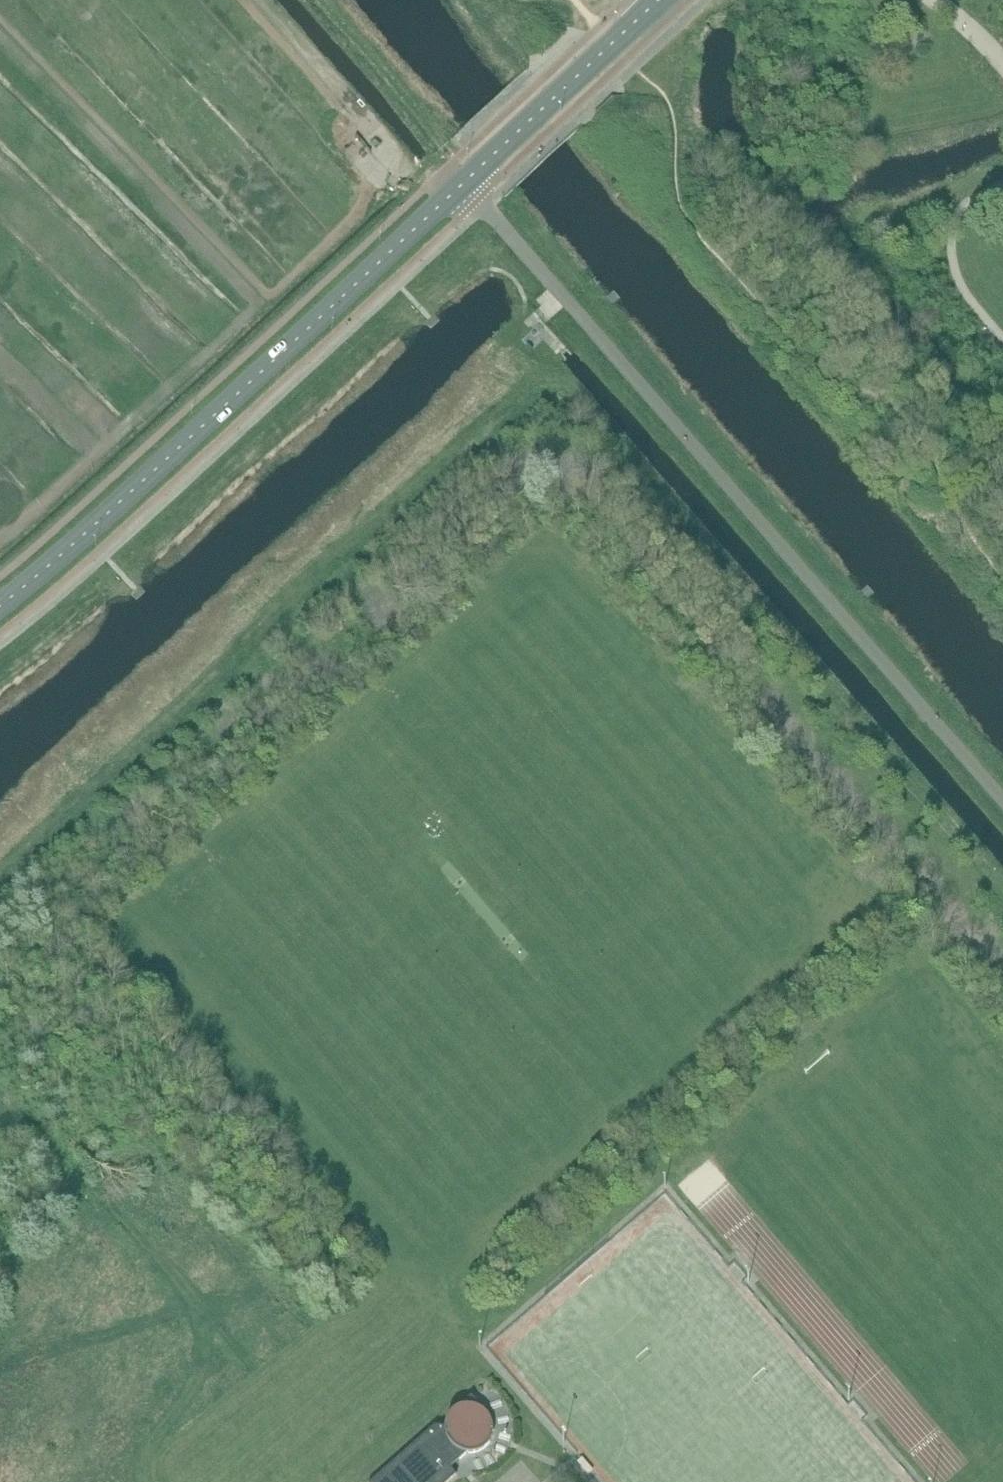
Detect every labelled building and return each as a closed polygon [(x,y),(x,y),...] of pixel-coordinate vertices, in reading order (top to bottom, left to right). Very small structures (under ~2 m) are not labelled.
[(488,1415),(472,1397),(454,1413),(452,1415),(450,1417),(448,1420),(447,1422),(446,1425),(446,1428),(435,1427),(373,1481),(450,1481),(457,1476),(450,1469),(467,1455),(468,1455),(474,1454),(480,1452),(485,1449),(490,1444),(492,1438),(494,1432),(493,1426),(491,1420),(488,1415)]
